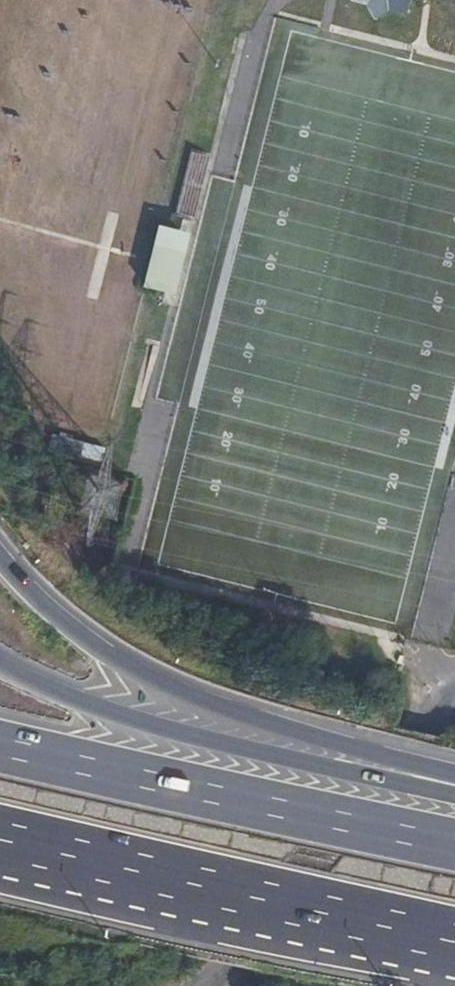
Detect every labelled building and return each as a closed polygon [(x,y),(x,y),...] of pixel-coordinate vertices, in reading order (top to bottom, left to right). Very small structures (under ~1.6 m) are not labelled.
[(349,1),(366,5),(375,20),(389,11),(407,15),(410,0),(349,0),(349,1)] [(190,229),(162,222),(147,282),(175,289),(190,229)] [(87,438),(56,430),(52,445),(84,453),(87,438)]
